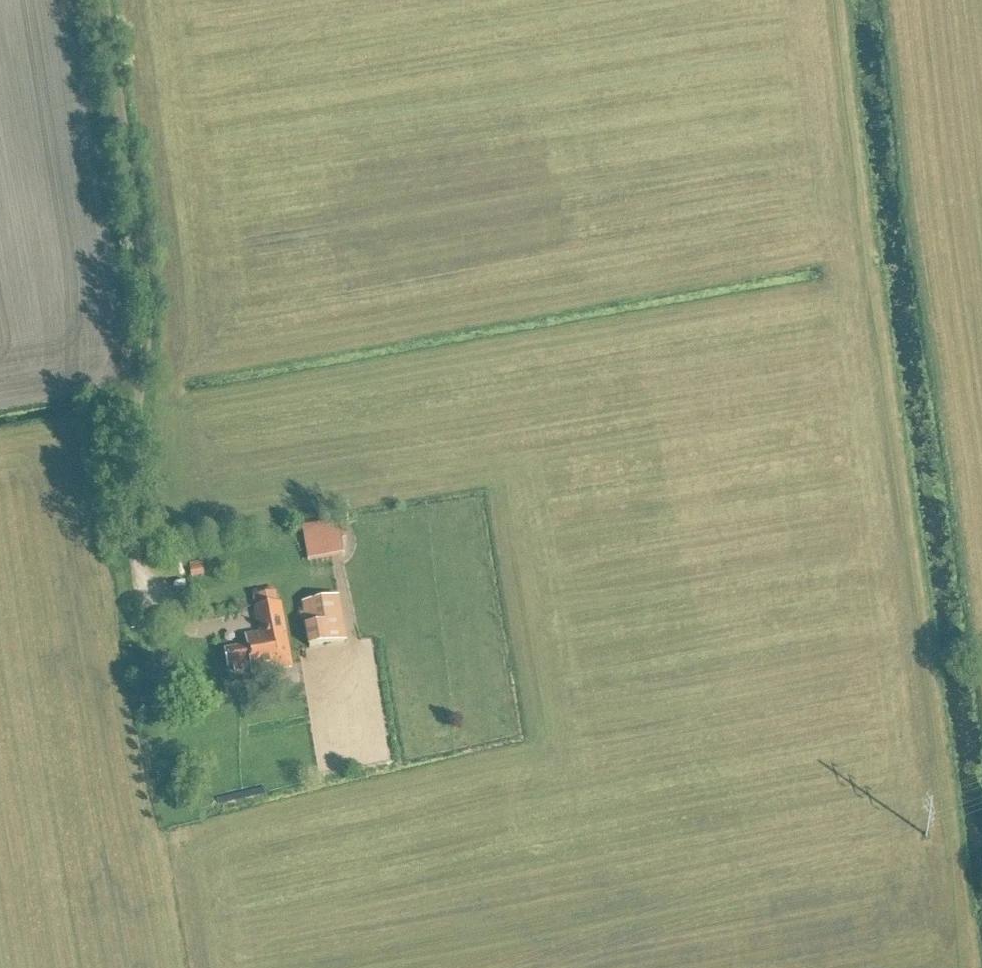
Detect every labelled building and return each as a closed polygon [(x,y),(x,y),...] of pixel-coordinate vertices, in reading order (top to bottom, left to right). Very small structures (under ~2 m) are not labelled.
[(343,548),(338,521),(306,527),(312,555),(343,548)] [(201,568),(191,570),(192,578),(203,576),(201,568)] [(252,674),(293,668),(281,603),(277,604),(275,593),(253,597),(255,607),(260,633),(245,636),(247,646),(226,650),(229,667),(234,666),(235,672),(251,669),(252,674)] [(309,649),(347,643),(340,597),(301,604),(309,649)]
